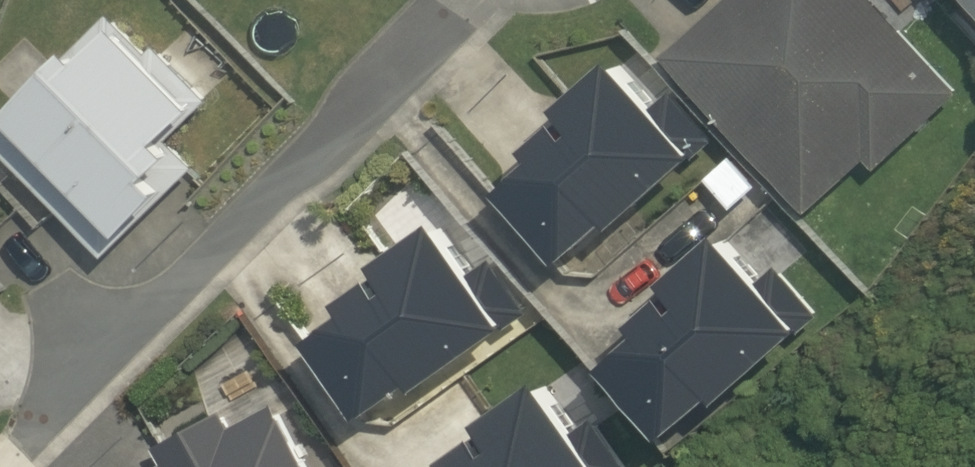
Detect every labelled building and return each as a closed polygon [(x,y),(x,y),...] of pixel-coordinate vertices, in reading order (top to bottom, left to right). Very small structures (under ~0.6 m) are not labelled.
[(879,0),(728,0),(668,56),(813,211),(871,159),(880,169),(964,91),(879,0)] [(114,15),(0,125),(0,146),(109,257),(198,166),(170,139),(215,97),(160,45),(151,53),(114,15)] [(623,226),(719,141),(675,91),(660,104),(621,58),(565,106),(585,129),(578,135),(566,120),(535,146),(545,157),(508,189),(571,261),(617,220),(623,226)] [(775,192),(743,158),(724,174),(756,209),(775,192)] [(428,384),(532,313),(495,259),(477,271),(443,219),(382,262),(399,287),(393,291),(382,276),(348,299),(356,311),(317,340),(371,413),(422,376),(428,384)] [(730,396),(826,314),(782,265),(767,278),(726,231),(671,281),(691,303),(684,308),(672,294),(641,321),(651,332),(615,364),(676,429),(724,389),(730,396)] [(597,416),(583,426),(548,376),(488,417),(505,441),(497,446),(486,431),(452,454),(462,466),(460,466),(635,466),(597,416)] [(279,403),(235,426),(225,409),(159,444),(169,462),(160,466),(314,466),(279,403)]
